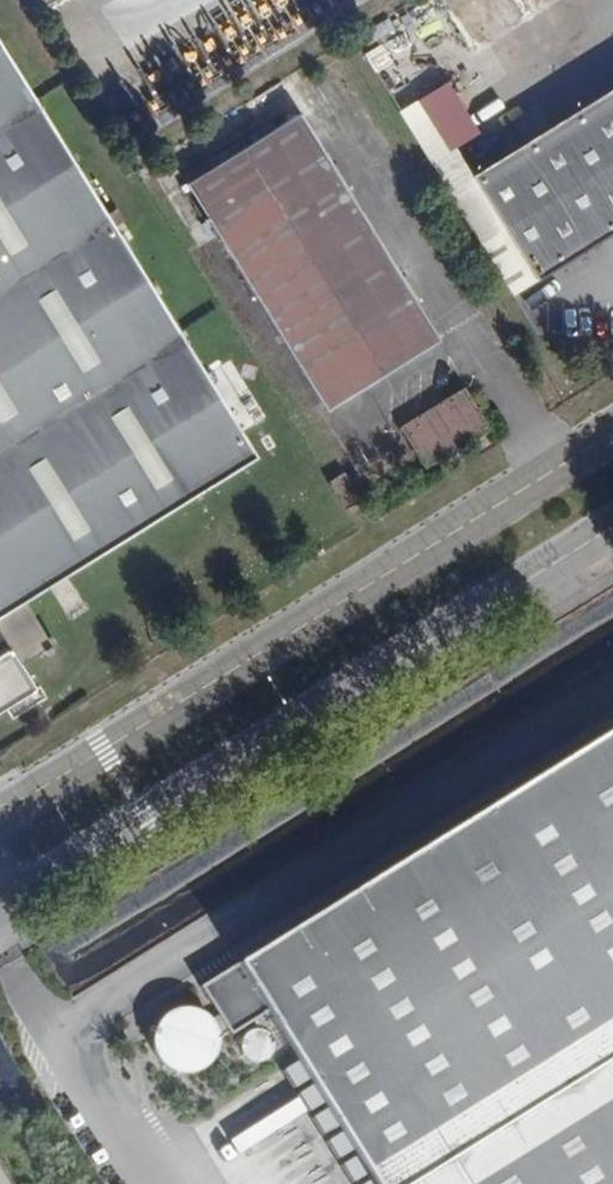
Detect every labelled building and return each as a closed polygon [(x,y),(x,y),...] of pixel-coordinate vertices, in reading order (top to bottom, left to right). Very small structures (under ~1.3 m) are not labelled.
[(448,8),(461,28),(506,0),(462,0),(448,8)] [(397,54),(388,38),(370,48),(380,64),(397,54)] [(9,648),(0,653),(0,712),(40,687),(25,661),(45,649),(48,655),(56,650),(52,642),(57,639),(53,633),(48,636),(23,595),(44,582),(64,571),(253,454),(116,231),(126,225),(118,212),(108,219),(0,44),(0,634),(9,648)] [(472,172),(539,278),(612,233),(612,86),(472,172)] [(441,338),(304,114),(192,181),(327,407),(441,338)] [(491,425),(466,387),(404,425),(427,464),(491,425)] [(363,498),(346,470),(329,481),(345,509),(363,498)] [(44,582),(63,613),(82,601),(64,571),(44,582)] [(190,1076),(199,1073),(207,1067),(212,1059),(216,1050),(216,1040),(214,1031),(210,1024),(218,1019),(223,1026),(246,1013),(248,1017),(248,1021),(244,1022),(239,1024),(235,1029),(233,1035),(233,1041),(235,1046),(238,1051),(243,1054),(249,1055),(255,1054),(260,1051),(264,1047),(267,1041),(267,1035),(265,1030),(261,1025),(258,1023),(260,1017),(254,1008),(260,1003),(373,1183),(612,1183),(612,729),(236,964),(199,986),(216,1015),(207,1021),(202,1016),(194,1012),(184,1010),(175,1011),(166,1014),(158,1020),(153,1028),(150,1037),(149,1046),(151,1056),(156,1064),(163,1071),(171,1075),(181,1077),(190,1076)]
